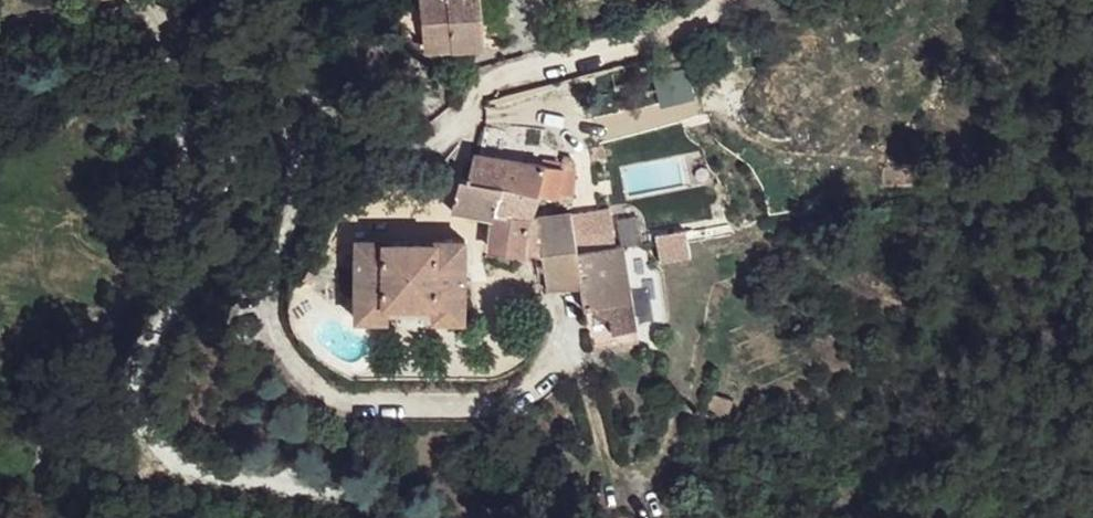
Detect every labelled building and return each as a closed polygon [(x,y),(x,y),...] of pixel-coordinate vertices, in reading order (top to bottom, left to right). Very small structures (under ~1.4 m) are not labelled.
[(455,47),(451,0),(422,0),(427,49),(455,47)] [(455,47),(487,44),(484,0),(451,0),(455,47)] [(382,41),(390,54),(404,46),(397,32),(382,41)] [(589,148),(593,161),(605,157),(601,144),(589,148)] [(462,177),(452,208),(496,215),(492,246),(488,246),(487,253),(500,256),(499,258),(516,261),(518,250),(543,253),(537,217),(531,217),(535,202),(537,196),(546,164),(476,153),(468,178),(462,177)] [(564,167),(554,199),(563,206),(568,204),(578,171),(570,169),(572,162),(566,160),(564,167)] [(537,196),(554,199),(564,167),(546,164),(537,196)] [(574,213),(581,251),(600,247),(593,209),(574,213)] [(549,286),(583,283),(578,251),(581,251),(573,212),(537,217),(543,253),(549,286)] [(713,234),(724,233),(722,221),(711,224),(713,234)] [(693,253),(687,226),(656,232),(657,238),(661,260),(693,253)] [(357,317),(386,317),(389,301),(435,301),(436,316),(465,316),(466,238),(435,239),(435,240),(390,240),(389,237),(358,238),(357,317)] [(581,251),(578,251),(583,283),(587,307),(596,306),(610,315),(613,331),(638,326),(624,244),(581,251)] [(733,399),(711,394),(705,416),(727,422),(733,399)]
